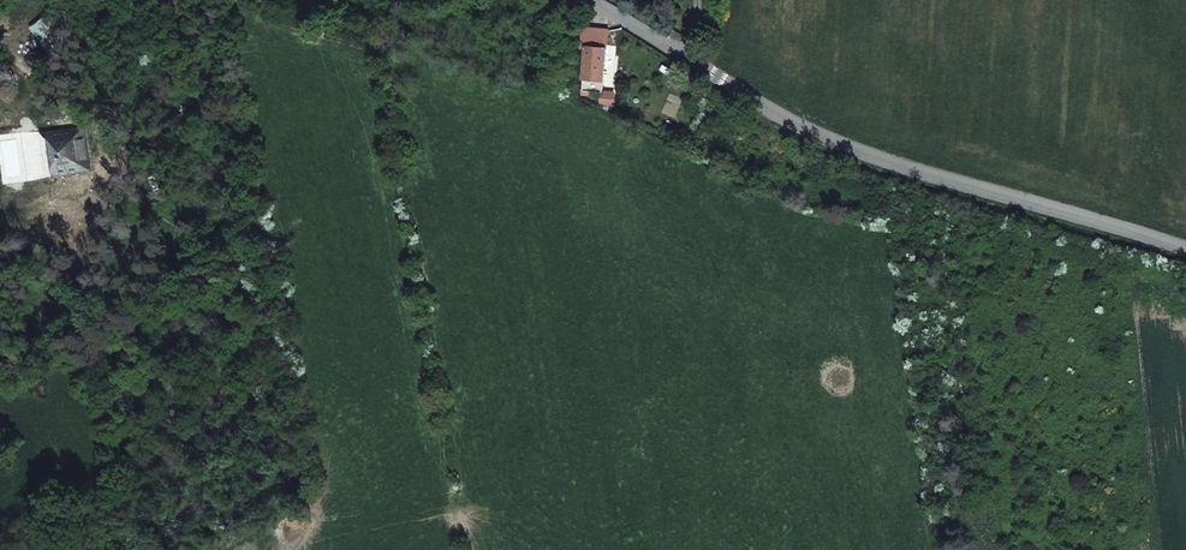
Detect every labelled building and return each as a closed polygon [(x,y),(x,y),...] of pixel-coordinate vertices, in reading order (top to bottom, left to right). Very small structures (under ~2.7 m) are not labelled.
[(71,43),(51,15),(33,28),(44,43),(46,42),(55,55),(71,43)] [(587,47),(584,90),(604,92),(609,30),(584,28),(583,47),(587,47)] [(76,166),(72,136),(57,138),(61,168),(76,166)]
